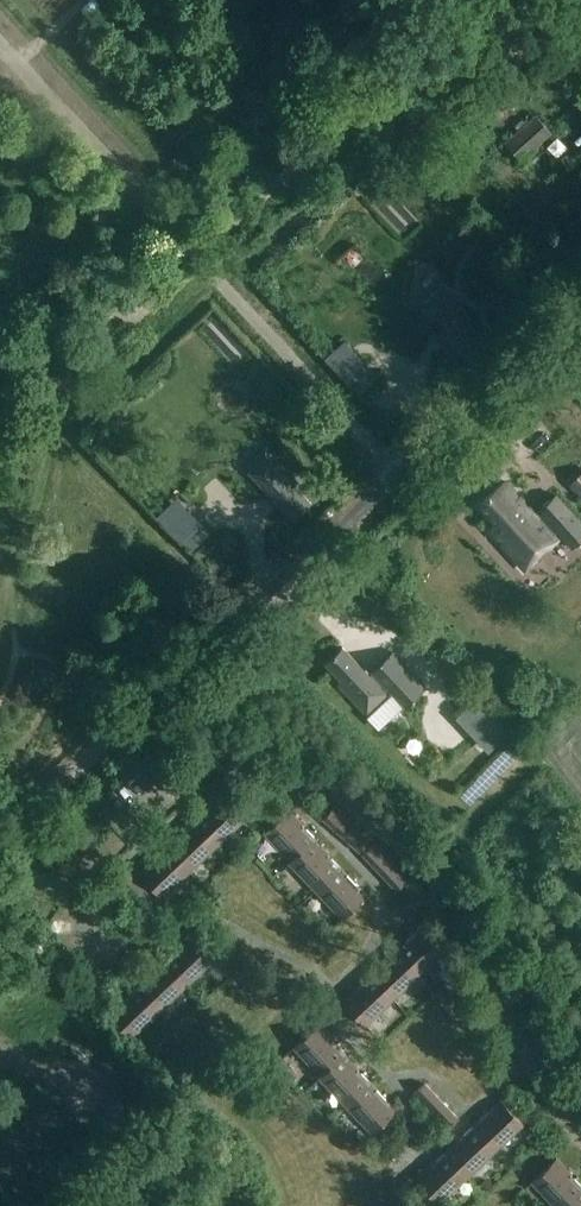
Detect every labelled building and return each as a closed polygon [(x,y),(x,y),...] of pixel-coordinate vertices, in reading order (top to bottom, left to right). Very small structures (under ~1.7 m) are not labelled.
[(522,159),(551,133),(535,116),(507,142),(522,159)] [(571,239),(575,246),(580,242),(580,233),(571,239)] [(440,286),(419,303),(423,307),(421,308),(467,357),(486,340),(440,286)] [(267,446),(244,467),(293,520),(311,503),(295,485),(299,482),(267,446)] [(580,495),(580,473),(570,483),(580,495)] [(479,504),(497,523),(489,530),(523,569),(536,558),(534,556),(543,549),(544,550),(557,539),(554,535),(557,532),(571,548),(580,539),(580,521),(557,494),(538,512),(539,513),(536,515),(527,506),(526,507),(522,503),(523,502),(505,481),(498,488),(497,488),(479,504)] [(343,651),(327,666),(341,682),(339,684),(340,685),(367,714),(386,697),(388,695),(387,694),(385,692),(387,689),(405,706),(425,688),(392,653),(370,674),(370,675),(368,677),(343,651)] [(486,710),(466,729),(479,742),(498,724),(486,710)] [(224,793),(195,820),(218,844),(247,818),(224,793)] [(335,806),(323,819),(333,828),(344,814),(335,806)] [(264,832),(291,861),(313,841),(315,843),(319,839),(289,808),(264,832)] [(344,814),(333,828),(342,836),(353,823),(344,814)] [(195,820),(167,846),(190,871),(218,844),(195,820)] [(353,823),(342,836),(351,844),(363,831),(353,823)] [(363,831),(351,844),(360,852),(372,839),(363,831)] [(290,863),(317,892),(340,869),(315,843),(313,841),(291,861),(290,863)] [(372,863),(383,852),(375,843),(363,855),(372,863)] [(161,897),(190,871),(167,846),(138,873),(161,897)] [(383,852),(372,863),(380,872),(391,861),(383,852)] [(391,861),(380,872),(388,880),(399,869),(391,861)] [(112,879),(121,889),(133,878),(124,868),(112,879)] [(342,919),(367,897),(340,869),(317,892),(342,919)] [(399,869),(388,880),(393,886),(396,889),(407,878),(405,875),(399,869)] [(133,878),(121,889),(130,898),(141,887),(133,878)] [(141,887),(130,898),(138,907),(150,896),(141,887)] [(150,896),(138,907),(147,916),(158,905),(150,896)] [(426,922),(398,949),(421,972),(449,946),(426,922)] [(192,932),(164,959),(187,985),(216,958),(192,932)] [(398,949),(371,975),(393,999),(421,972),(398,949)] [(164,959),(135,986),(159,1011),(187,985),(164,959)] [(365,1025),(393,999),(371,975),(343,1002),(365,1025)] [(130,1038),(159,1011),(135,986),(106,1013),(130,1038)] [(293,1048),(322,1078),(344,1056),(343,1055),(345,1053),(318,1024),(293,1048)] [(320,1079),(346,1106),(370,1084),(344,1056),(322,1078),(320,1079)] [(412,1095),(420,1104),(433,1092),(425,1083),(412,1095)] [(371,1133),(395,1111),(370,1084),(346,1106),(371,1133)] [(433,1092),(420,1104),(429,1112),(441,1100),(433,1092)] [(501,1099),(473,1125),(497,1151),(525,1125),(501,1099)] [(441,1100),(429,1112),(437,1121),(450,1109),(441,1100)] [(571,1111),(580,1120),(580,1119),(580,1102),(571,1111)] [(450,1109),(437,1121),(445,1130),(458,1118),(450,1109)] [(473,1125),(445,1152),(469,1177),(497,1151),(473,1125)] [(441,1203),(469,1177),(445,1152),(417,1178),(441,1203)] [(555,1205),(562,1205),(580,1188),(580,1183),(557,1158),(532,1182),(555,1205)] [(562,1205),(580,1205),(580,1188),(562,1205)]
